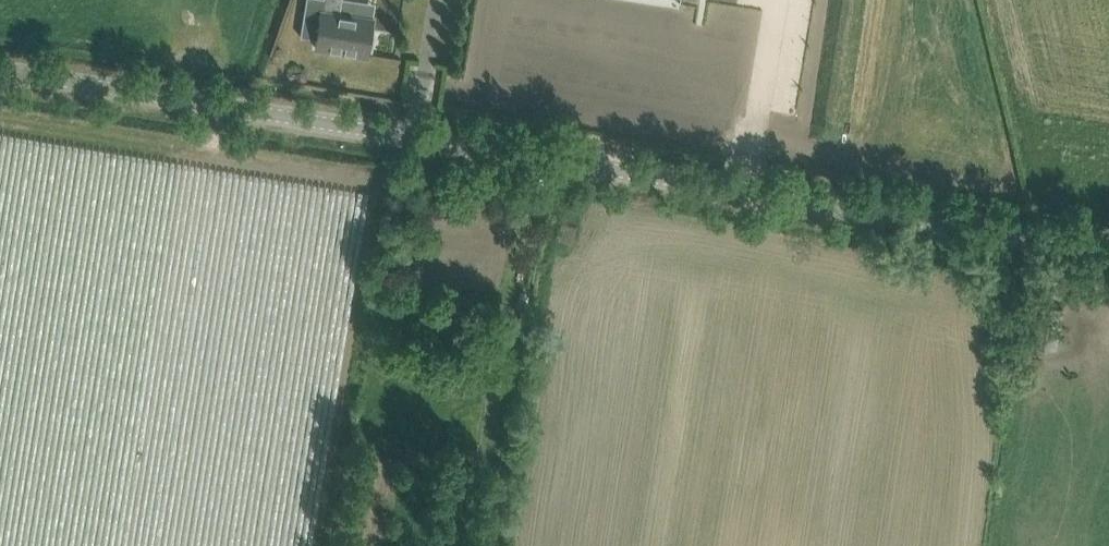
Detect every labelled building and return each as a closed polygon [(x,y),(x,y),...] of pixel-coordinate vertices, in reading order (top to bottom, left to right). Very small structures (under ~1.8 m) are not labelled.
[(301,35),(317,37),(316,46),(368,55),(368,50),(371,33),(371,32),(373,18),(376,2),(360,0),(307,0),(301,35)] [(563,224),(560,239),(576,242),(578,227),(563,224)] [(441,348),(438,361),(452,365),(455,352),(441,348)]
